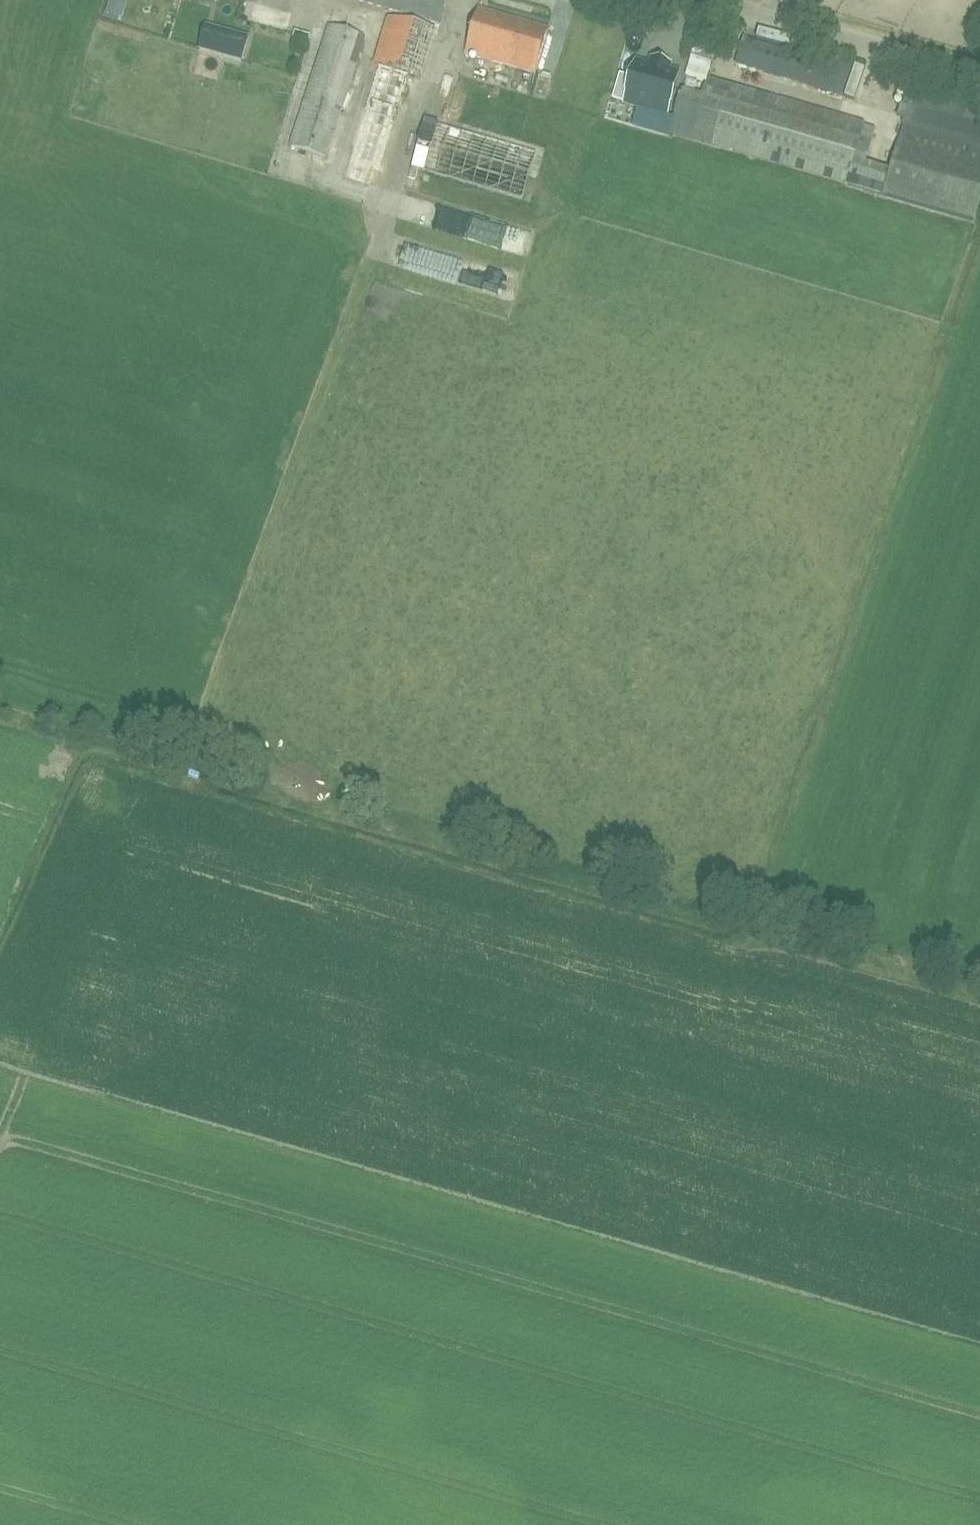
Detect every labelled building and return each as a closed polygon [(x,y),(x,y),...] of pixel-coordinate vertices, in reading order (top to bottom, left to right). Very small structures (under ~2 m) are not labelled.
[(448,0),(355,0),(440,25),(448,0)] [(535,74),(548,29),(480,9),(467,54),(535,74)] [(390,17),(355,176),(386,183),(421,24),(390,17)] [(207,24),(200,48),(242,60),(249,36),(207,24)] [(431,72),(438,29),(419,26),(412,69),(431,72)] [(327,158),(364,39),(329,29),(293,147),(327,158)] [(719,44),(698,37),(691,58),(712,65),(719,44)] [(818,91),(828,94),(837,91),(844,84),(847,74),(844,65),(837,58),(828,55),(818,58),(816,60),(744,38),(737,59),(811,81),(811,84),(818,91)] [(620,75),(613,101),(668,116),(679,74),(666,70),(652,66),(636,61),(631,78),(620,75)] [(714,145),(846,183),(845,185),(975,222),(979,203),(979,150),(905,129),(892,176),(851,165),(861,129),(730,91),(726,103),(681,90),(669,133),(714,145)] [(530,201),(543,153),(442,127),(437,148),(423,144),(416,170),(530,201)] [(524,248),(525,231),(483,229),(482,245),(524,248)] [(501,270),(496,282),(515,289),(520,277),(501,270)]
